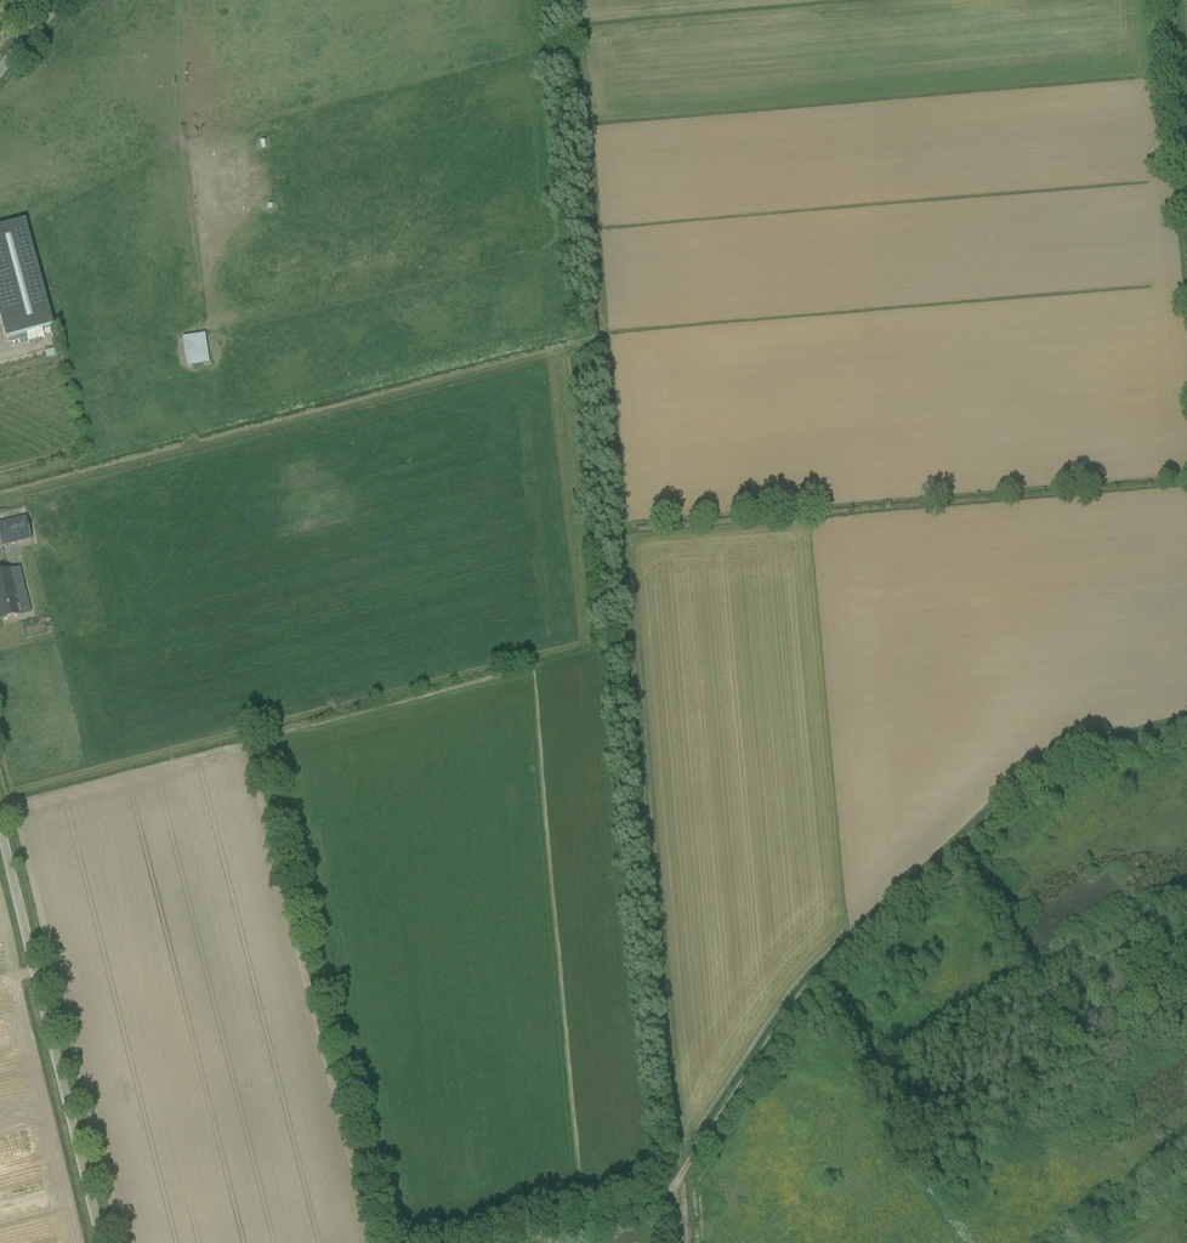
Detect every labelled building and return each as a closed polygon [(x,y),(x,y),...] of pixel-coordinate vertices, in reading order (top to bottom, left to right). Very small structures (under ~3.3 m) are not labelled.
[(2,325),(6,339),(26,333),(29,343),(45,338),(42,329),(54,326),(25,221),(0,228),(0,326),(2,325)] [(206,333),(183,336),(186,366),(209,364),(206,333)] [(25,517),(0,523),(0,546),(0,547),(31,539),(25,517)] [(9,569),(5,571),(0,573),(0,617),(1,621),(21,615),(15,592),(25,590),(22,580),(13,583),(9,569)]
